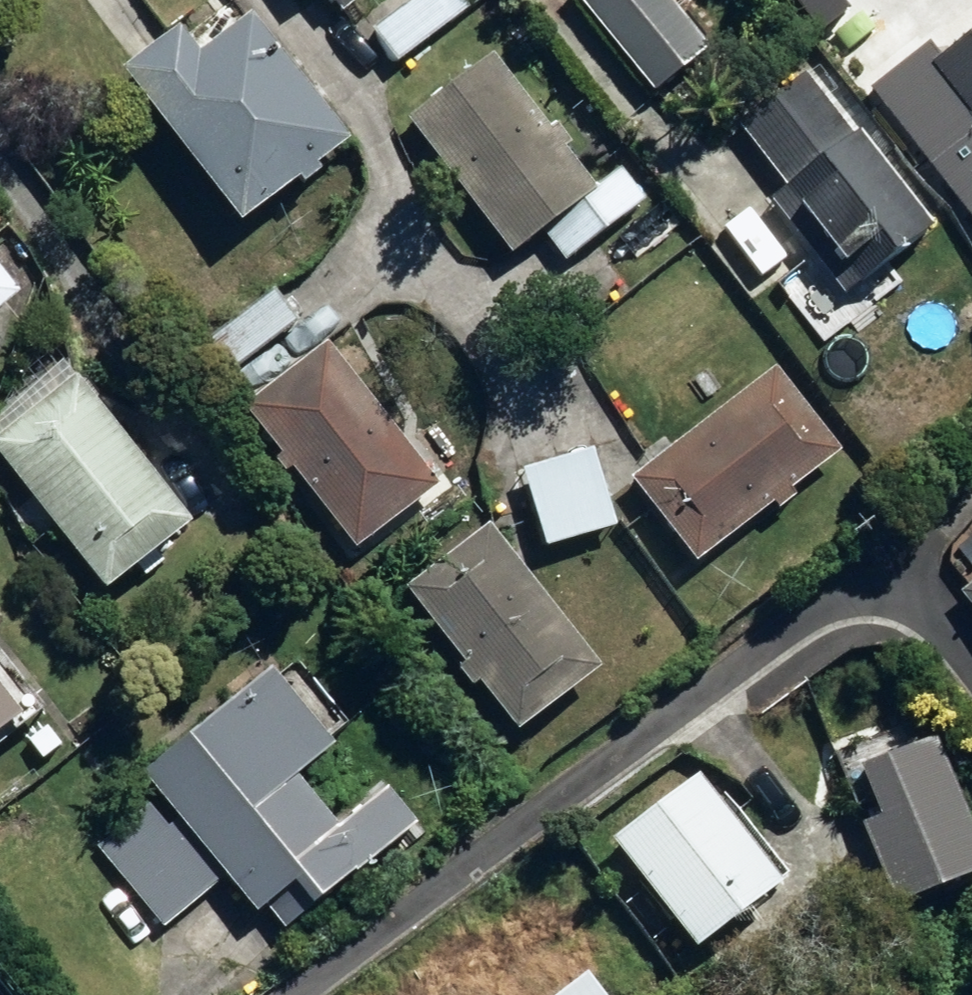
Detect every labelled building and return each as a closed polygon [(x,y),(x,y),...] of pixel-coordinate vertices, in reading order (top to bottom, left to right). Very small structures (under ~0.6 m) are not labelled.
[(398,63),(471,4),(468,0),(415,0),(374,33),(398,63)] [(651,98),(707,55),(664,0),(574,0),(651,98)] [(113,81),(230,231),(297,179),(303,185),(319,172),(314,166),(347,140),(250,15),(198,56),(178,30),(113,81)] [(542,232),(563,261),(643,201),(621,172),(595,191),(563,148),(569,145),(555,126),(549,130),(494,56),(404,122),(506,258),(542,232)] [(798,72),(729,128),(781,192),(782,192),(801,216),(790,224),(834,279),(867,253),(884,274),(931,236),(798,72)] [(10,310),(0,297),(0,317),(10,310)] [(244,407),(354,549),(437,485),(327,343),(244,407)] [(99,599),(190,532),(67,368),(0,417),(0,467),(99,599)] [(773,372),(626,485),(691,570),(769,510),(774,517),(792,503),(787,497),(838,457),(773,372)] [(516,468),(539,548),(621,524),(597,444),(516,468)] [(477,687),(516,736),(596,674),(484,533),(404,595),(463,669),(451,678),(465,696),(477,687)] [(956,599),(971,621),(971,587),(956,599)] [(141,774),(256,917),(286,893),(304,915),(415,826),(387,791),(338,830),(295,777),(334,746),(271,669),(141,774)] [(20,721),(0,694),(0,735),(20,721)] [(855,838),(885,920),(971,888),(971,872),(916,718),(823,751),(845,810),(860,804),(870,832),(855,838)] [(686,780),(601,844),(689,963),(775,899),(686,780)] [(162,926),(217,882),(153,804),(99,848),(162,926)] [(587,975),(561,994),(603,994),(587,975)]
